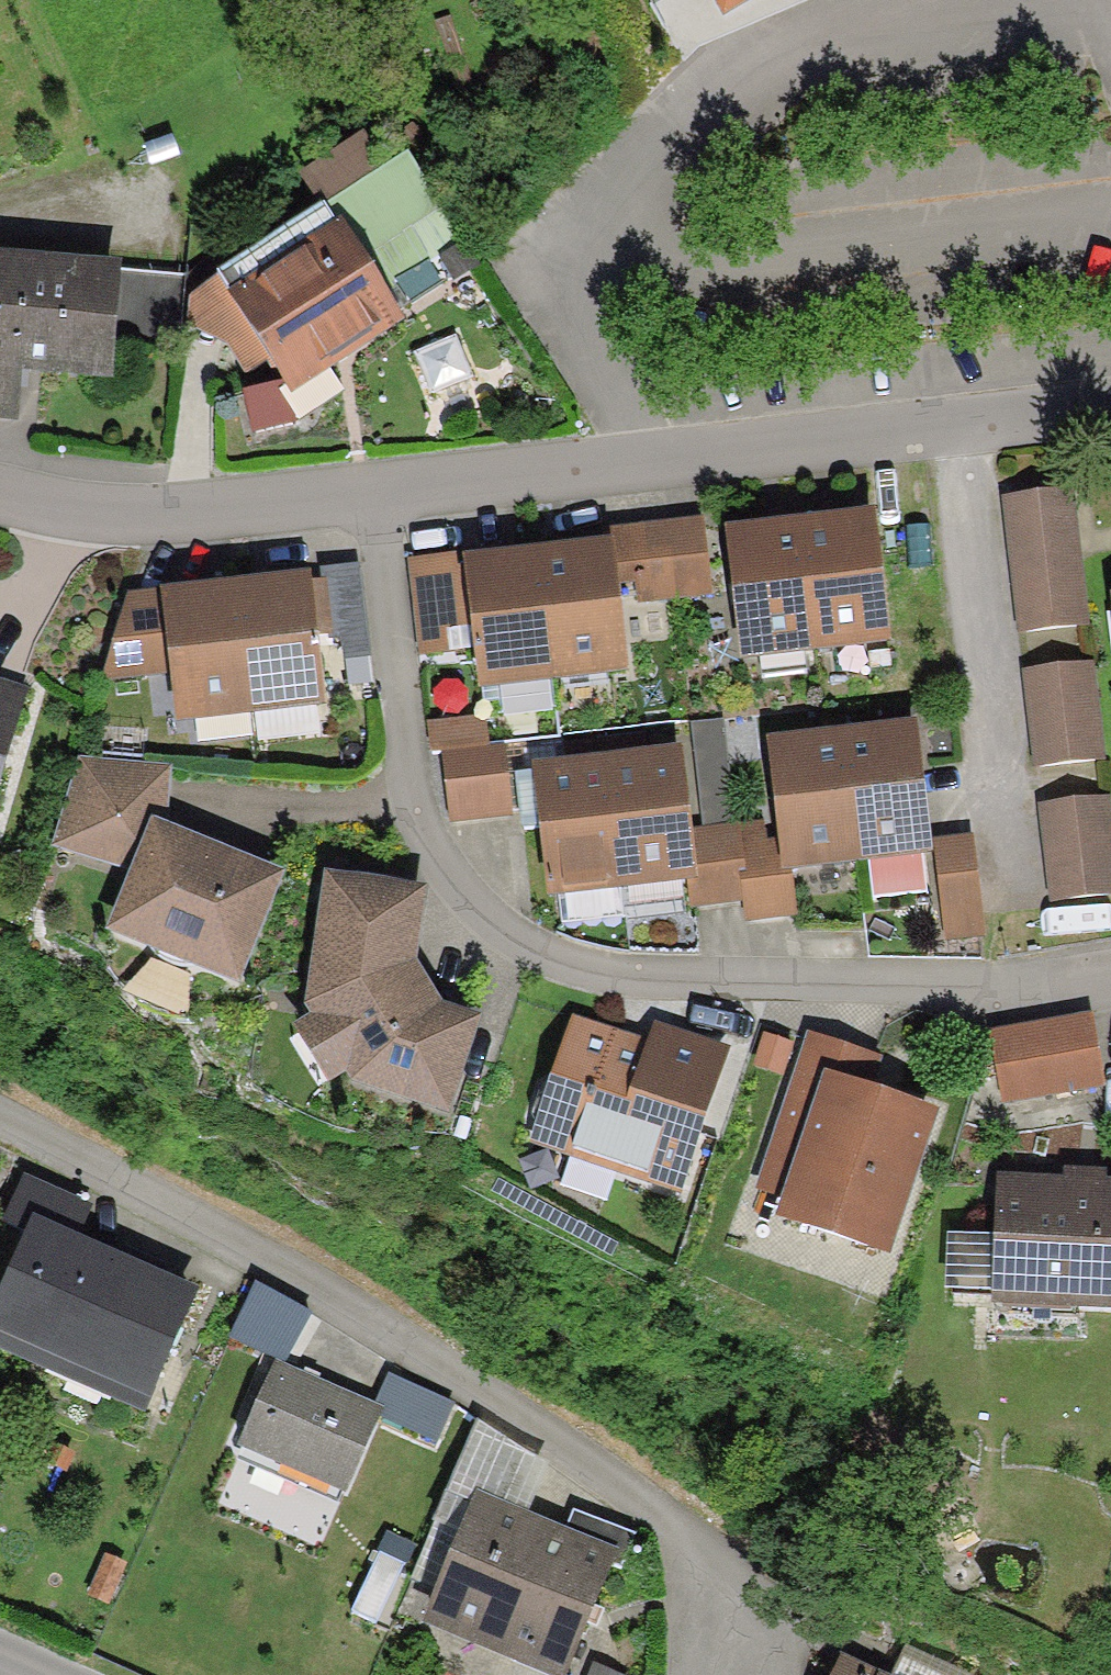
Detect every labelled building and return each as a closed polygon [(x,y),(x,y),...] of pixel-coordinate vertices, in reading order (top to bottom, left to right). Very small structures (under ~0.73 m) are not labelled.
[(732,29),(779,0),(713,0),(732,29)] [(365,146),(306,188),(323,213),(383,170),(365,146)] [(297,398),(340,370),(425,315),(374,238),(227,333),(278,410),(297,398)] [(0,271),(0,427),(5,427),(6,382),(102,386),(106,275),(0,271)] [(458,336),(418,354),(437,396),(477,378),(458,336)] [(1062,501),(992,507),(1004,643),(1075,637),(1062,501)] [(698,608),(690,529),(601,538),(609,617),(698,608)] [(799,672),(874,663),(858,532),(784,541),(799,672)] [(725,680),(799,672),(784,541),(709,550),(725,680)] [(537,699),(612,690),(596,559),(522,568),(537,699)] [(446,563),(393,569),(405,664),(457,658),(447,577),(446,563)] [(462,707),(537,699),(522,568),(447,577),(457,658),(462,707)] [(342,572),(244,583),(246,597),(295,592),(302,653),(325,650),(328,672),(354,669),(342,572)] [(236,731),(310,722),(302,653),(295,592),(246,597),(221,600),(236,731)] [(145,600),(112,604),(84,695),(155,685),(146,609),(145,600)] [(161,739),(236,731),(221,600),(146,609),(155,685),(161,739)] [(1083,666),(1013,672),(1023,781),(1093,775),(1083,666)] [(18,690),(0,685),(0,754),(18,690)] [(473,756),(469,725),(413,731),(417,762),(427,761),(473,756)] [(845,882),(919,873),(916,851),(904,743),(829,751),(845,882)] [(780,890),(845,882),(829,751),(755,760),(763,830),(770,891),(780,890)] [(435,832),(498,824),(490,754),(473,756),(427,761),(435,832)] [(673,898),(680,898),(674,841),(665,767),(591,776),(606,906),(673,898)] [(157,777),(63,769),(37,858),(117,882),(89,952),(224,1004),(271,890),(153,841),(157,777)] [(531,915),(606,906),(591,776),(516,784),(531,915)] [(1097,803),(1027,812),(1042,923),(1110,914),(1110,909),(1097,803)] [(732,935),(784,929),(780,890),(770,891),(763,830),(724,835),(730,887),(727,888),(730,913),(732,935)] [(673,898),(676,919),(730,913),(727,888),(730,887),(724,835),(674,841),(680,898),(673,898)] [(971,948),(960,846),(916,851),(919,873),(928,953),(971,948)] [(414,905),(310,889),(291,1027),(295,1033),(275,1044),(312,1105),(332,1095),(335,1102),(433,1135),(468,1037),(430,1022),(404,981),(414,905)] [(1079,1025),(973,1043),(985,1115),(1091,1097),(1079,1025)] [(634,1053),(555,1029),(516,1157),(641,1195),(654,1153),(690,1163),(723,1054),(641,1029),(634,1053)] [(781,1053),(752,1041),(738,1077),(768,1088),(781,1053)] [(872,1070),(793,1044),(741,1203),(771,1213),(763,1237),(877,1274),(925,1127),(860,1105),(872,1070)] [(979,1324),(1110,1329),(1110,1194),(1093,1193),(1094,1182),(1049,1180),(1048,1191),(985,1189),(982,1253),(936,1251),(933,1311),(980,1313),(979,1324)] [(127,1428),(182,1304),(63,1251),(79,1216),(10,1186),(0,1209),(0,1245),(14,1252),(0,1284),(0,1373),(127,1428)] [(222,1466),(332,1510),(371,1417),(260,1372),(222,1466)] [(398,1590),(424,1600),(461,1507),(509,1527),(530,1476),(461,1433),(398,1590)] [(405,1646),(477,1674),(563,1674),(601,1581),(605,1583),(620,1546),(559,1521),(550,1543),(509,1527),(461,1507),(424,1600),(405,1646)]
